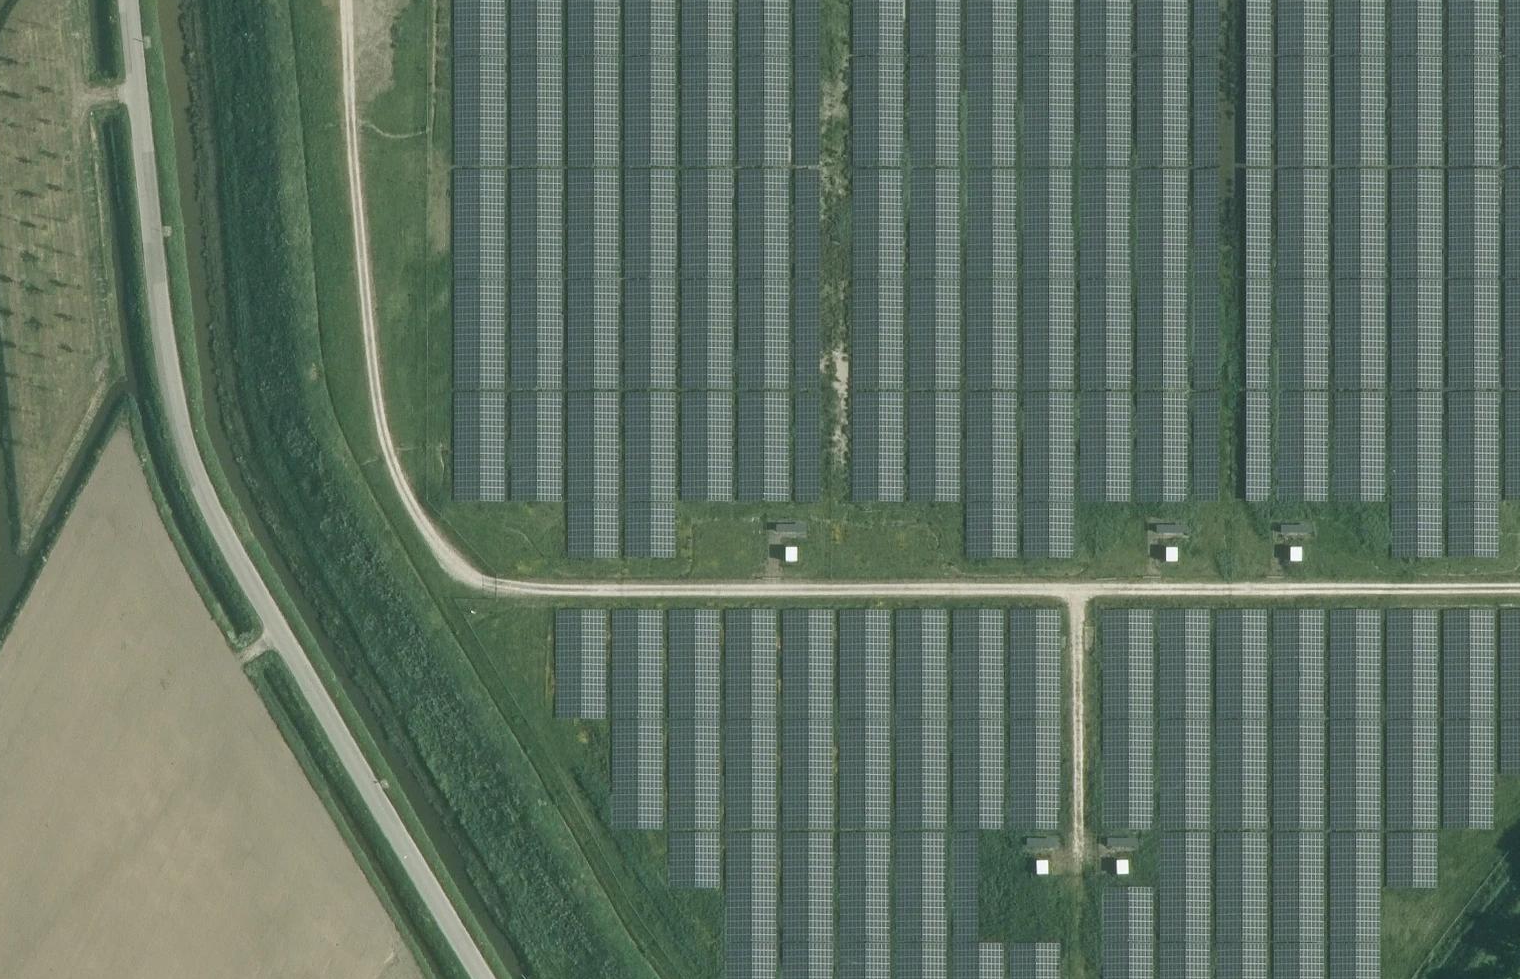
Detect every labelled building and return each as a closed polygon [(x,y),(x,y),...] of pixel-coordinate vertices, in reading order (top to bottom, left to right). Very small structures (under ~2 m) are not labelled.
[(796,547),(785,547),(785,560),(796,560),(796,547)] [(1175,547),(1164,547),(1163,560),(1175,560),(1175,547)] [(1299,548),(1288,548),(1288,561),(1299,561),(1299,554),(1299,548)] [(1046,861),(1035,861),(1035,874),(1046,874),(1046,861)] [(1125,861),(1114,861),(1115,874),(1126,874),(1125,861)]
